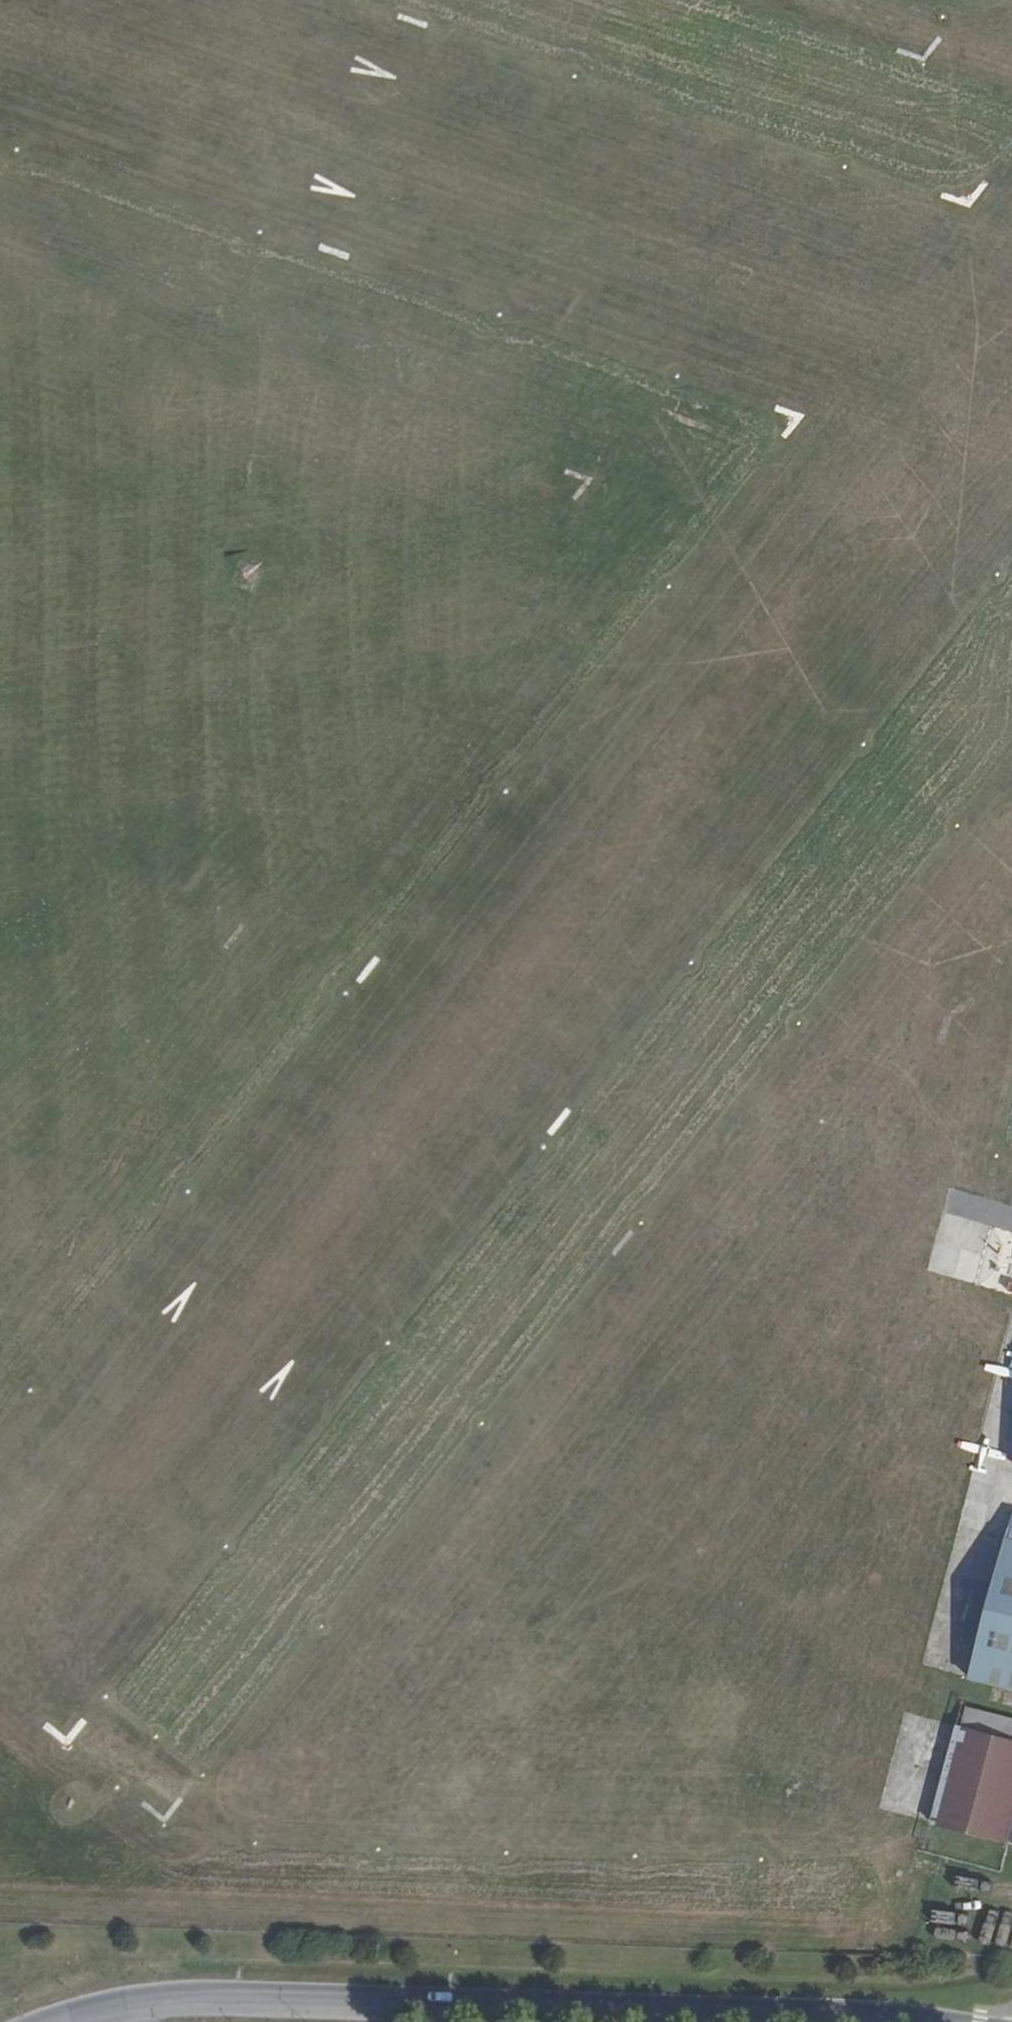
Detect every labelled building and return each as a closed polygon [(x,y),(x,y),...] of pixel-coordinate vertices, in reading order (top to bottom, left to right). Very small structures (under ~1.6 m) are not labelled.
[(971,1672),(1011,1685),(1011,1517),(971,1672)] [(1003,1841),(1011,1807),(1011,1739),(959,1724),(931,1823),(1002,1844),(1003,1841)] [(1003,1841),(1011,1843),(1011,1807),(1003,1841)]
